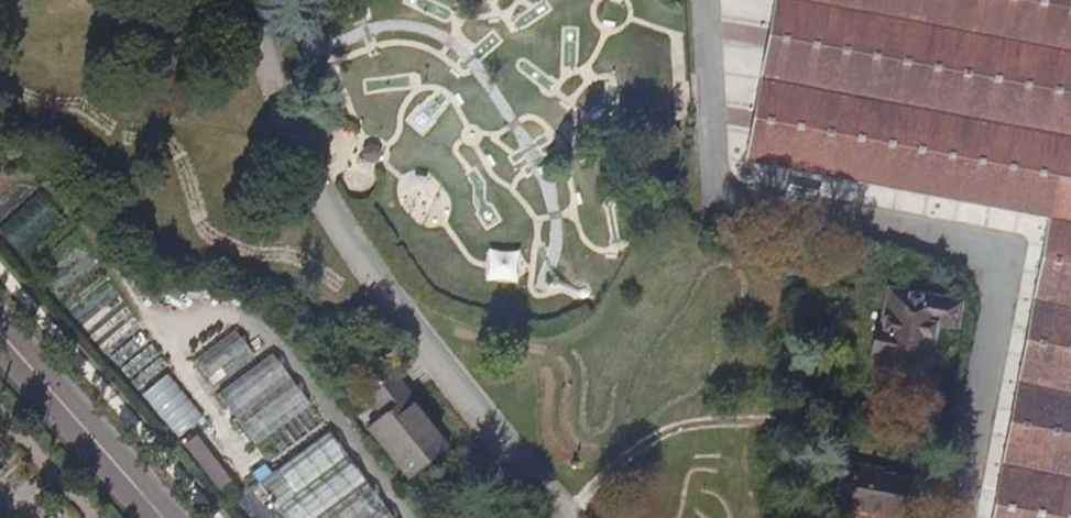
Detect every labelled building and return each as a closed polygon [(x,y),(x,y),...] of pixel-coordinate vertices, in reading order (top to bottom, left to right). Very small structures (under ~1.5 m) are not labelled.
[(744,162),(1047,219),(991,517),(1070,517),(1070,0),(775,0),(744,162)] [(17,255),(55,215),(34,195),(0,230),(0,240),(17,255)] [(872,359),(919,368),(929,317),(958,322),(962,299),(887,284),(872,359)] [(196,361),(215,385),(254,353),(235,329),(196,361)] [(228,384),(264,434),(310,401),(273,351),(228,384)] [(140,393),(174,439),(200,419),(166,373),(140,393)] [(366,428),(406,480),(446,449),(406,398),(408,395),(392,373),(363,395),(380,416),(366,428)] [(286,517),(395,517),(329,428),(258,479),(286,517)] [(183,443),(215,495),(228,487),(196,435),(183,443)] [(894,517),(901,517),(911,477),(882,470),(842,461),(832,504),(894,517)]
